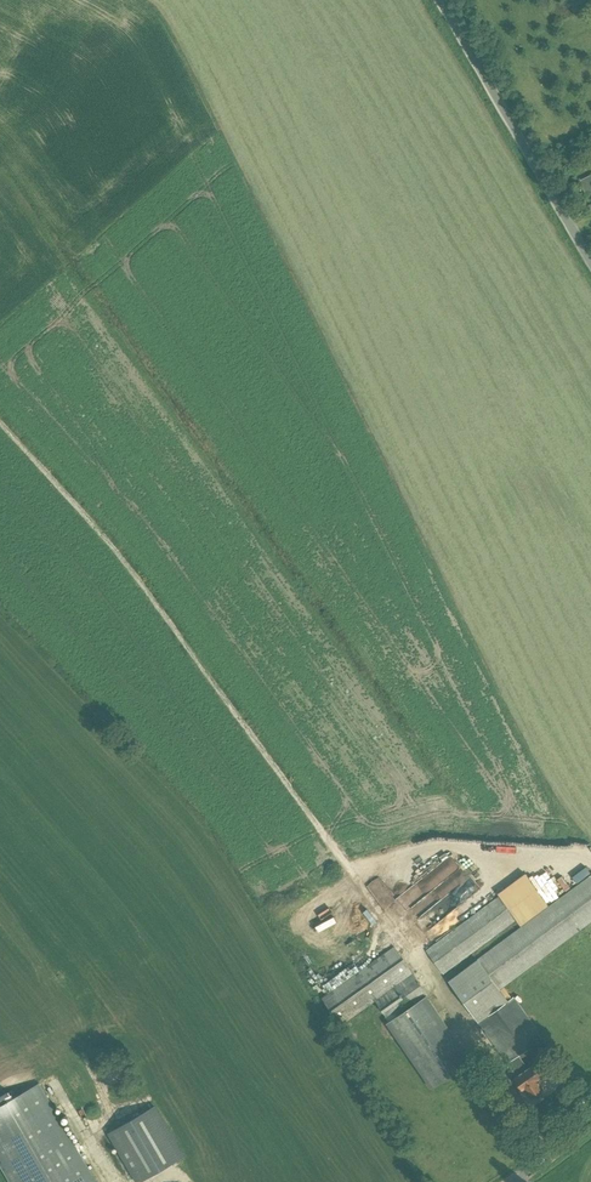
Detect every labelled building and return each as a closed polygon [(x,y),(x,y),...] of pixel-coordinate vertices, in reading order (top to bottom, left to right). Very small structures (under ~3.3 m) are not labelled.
[(581,181),(587,193),(590,191),(590,176),(581,181)] [(445,860),(397,889),(405,903),(415,907),(431,898),(436,900),(420,910),(416,918),(418,922),(430,920),(429,916),(439,910),(437,899),(446,904),(449,899),(455,898),(449,896),(458,894),(456,884),(465,888),(475,887),(468,876),(442,892),(440,889),(438,881),(436,883),(446,863),(446,864),(455,863),(445,846),(447,859),(445,860)] [(447,980),(508,1063),(519,1056),(526,1065),(533,1060),(526,1050),(543,1038),(514,997),(508,1001),(500,989),(590,922),(590,875),(447,980)] [(459,964),(517,919),(499,896),(458,927),(456,929),(426,950),(444,975),(459,964)] [(395,946),(322,998),(341,1025),(373,1003),(432,1089),(472,1061),(427,996),(428,995),(395,946)] [(530,1068),(515,1078),(523,1089),(525,1088),(531,1097),(542,1089),(536,1079),(545,1073),(538,1064),(531,1068),(530,1068)] [(0,1106),(0,1165),(10,1181),(96,1181),(38,1084),(0,1106)] [(108,1133),(136,1181),(139,1181),(183,1156),(154,1107),(108,1133)]
